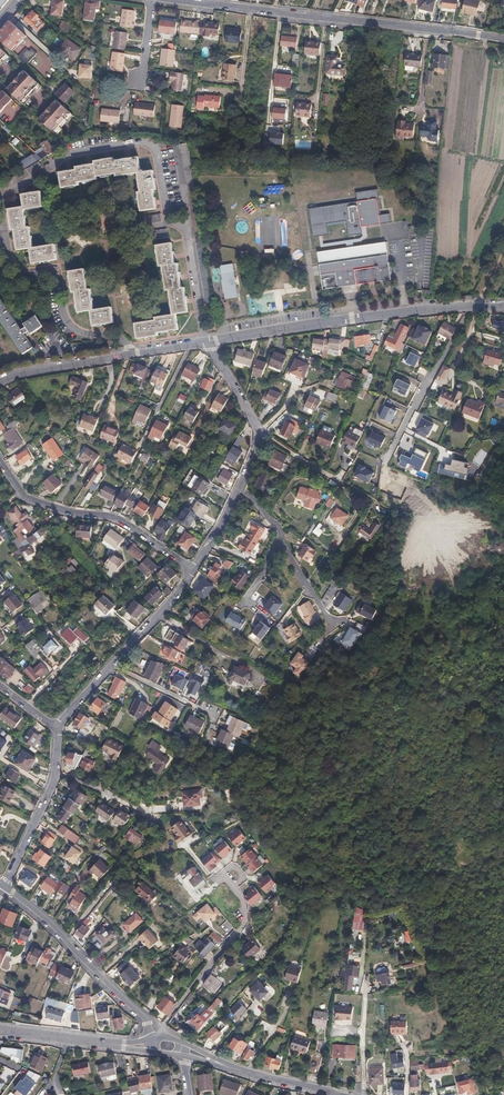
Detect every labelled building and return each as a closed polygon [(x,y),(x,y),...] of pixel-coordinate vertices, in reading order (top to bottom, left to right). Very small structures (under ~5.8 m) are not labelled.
[(5,3),(6,3),(9,0),(0,0),(0,9),(5,3)] [(63,0),(54,0),(52,14),(62,16),(65,0),(63,0)] [(96,0),(85,0),(84,6),(85,6),(84,19),(94,20),(95,10),(97,10),(99,0),(96,0)] [(430,0),(421,0),(418,9),(432,13),(435,1),(430,0)] [(451,0),(443,0),(442,7),(456,9),(457,1),(451,0)] [(479,4),(466,1),(463,15),(476,18),(479,4)] [(122,9),(120,26),(134,28),(134,23),(132,23),(134,10),(122,9)] [(33,10),(25,19),(38,30),(45,23),(37,17),(38,15),(33,10)] [(176,33),(177,22),(168,21),(169,18),(162,18),(162,23),(161,32),(166,33),(166,32),(171,32),(176,33)] [(199,34),(201,20),(196,19),(196,21),(181,19),(180,32),(199,34)] [(10,20),(7,23),(0,32),(0,40),(12,51),(24,39),(27,36),(22,31),(10,20)] [(68,33),(70,23),(61,21),(60,27),(68,33)] [(219,23),(204,21),(202,35),(209,36),(209,33),(218,34),(219,23)] [(241,30),(228,28),(226,40),(235,40),(235,42),(240,42),(241,30)] [(113,48),(125,50),(127,33),(116,31),(113,48)] [(298,35),(284,33),(283,43),(296,45),(298,35)] [(67,38),(60,48),(68,54),(66,56),(72,60),(80,49),(67,38)] [(316,42),(306,40),(305,52),(320,53),(321,40),(316,40),(316,42)] [(0,47),(0,61),(2,59),(5,62),(10,56),(0,47)] [(26,48),(18,57),(27,65),(37,53),(32,48),(29,51),(26,48)] [(68,54),(60,48),(59,50),(66,56),(68,54)] [(168,49),(162,49),(160,66),(173,67),(174,50),(168,49)] [(125,53),(113,51),(110,70),(123,72),(125,53)] [(338,55),(329,54),(327,75),(345,77),(347,63),(338,62),(338,55)] [(445,70),(447,55),(435,54),(434,68),(445,70)] [(422,67),(423,55),(416,55),(416,56),(406,55),(405,66),(422,67)] [(236,64),(224,63),(223,80),(234,81),(236,64)] [(92,80),(92,68),(81,67),(81,79),(92,80)] [(43,86),(26,71),(17,80),(8,89),(24,105),(31,98),(28,96),(34,89),(38,92),(43,86)] [(182,74),(170,72),(169,81),(173,82),(172,91),(181,92),(182,74)] [(280,72),(279,84),(291,86),(292,73),(280,72)] [(67,84),(56,95),(66,103),(75,93),(67,84)] [(28,96),(31,98),(33,96),(38,92),(34,89),(28,96)] [(3,90),(0,94),(0,112),(4,108),(12,99),(3,90)] [(204,95),(199,94),(197,108),(204,108),(204,106),(219,107),(221,95),(204,93),(204,95)] [(69,122),(75,116),(58,101),(40,119),(57,135),(63,128),(60,125),(66,119),(69,122)] [(297,111),(294,110),(294,117),(310,119),(312,103),(298,102),(297,111)] [(155,104),(135,103),(134,115),(153,117),(155,104)] [(184,105),(172,104),(170,126),(181,127),(184,105)] [(286,118),(287,108),(278,107),(278,106),(274,105),(273,117),(286,118)] [(120,111),(102,109),(101,121),(119,123),(120,111)] [(63,128),(69,122),(66,119),(60,125),(63,128)] [(427,125),(422,124),(421,134),(428,135),(431,140),(438,141),(439,129),(436,129),(437,120),(428,119),(427,125)] [(8,127),(12,130),(14,128),(13,127),(17,123),(14,120),(8,127)] [(406,121),(400,120),(399,128),(398,128),(397,135),(404,135),(414,136),(415,124),(406,122),(406,121)] [(9,133),(12,130),(8,127),(7,126),(5,124),(2,127),(5,129),(9,133)] [(284,143),(285,133),(281,133),(281,132),(276,131),(276,132),(272,132),(272,133),(265,132),(264,140),(271,141),(271,142),(284,143)] [(43,159),(67,144),(62,140),(37,154),(43,159)] [(295,140),(295,149),(310,150),(311,141),(295,140)] [(28,165),(37,160),(34,155),(25,160),(28,165)] [(78,168),(61,171),(64,186),(81,183),(80,181),(99,178),(99,175),(117,173),(118,175),(139,172),(142,191),(139,191),(142,210),(158,207),(155,189),(158,188),(155,169),(146,170),(146,168),(142,169),(140,155),(115,159),(115,157),(97,160),(97,162),(78,165),(78,168)] [(16,175),(8,180),(0,185),(0,194),(42,168),(38,162),(16,175)] [(25,208),(10,210),(13,231),(16,230),(19,251),(31,249),(32,256),(28,256),(29,263),(58,259),(56,244),(34,247),(31,227),(28,227),(26,210),(45,207),(42,192),(23,195),(25,208)] [(367,226),(383,223),(379,198),(357,201),(310,209),(314,236),(329,234),(349,230),(350,237),(368,234),(367,226)] [(162,212),(144,214),(145,222),(163,219),(162,212)] [(167,227),(146,231),(147,238),(169,235),(167,227)] [(173,241),(157,244),(160,265),(163,265),(166,289),(169,289),(172,313),(155,316),(155,319),(135,322),(137,338),(158,334),(158,331),(178,328),(176,313),(189,311),(185,286),(182,286),(179,262),(176,262),(173,241)] [(385,243),(321,252),(327,292),(391,282),(385,243)] [(233,263),(220,265),(225,299),(238,297),(233,263)] [(91,309),(93,324),(114,321),(111,306),(94,308),(91,287),(89,287),(86,267),(70,269),(73,290),(76,290),(79,310),(91,309)] [(23,354),(34,347),(27,336),(44,325),(37,315),(20,326),(0,296),(0,319),(23,354)] [(494,320),(492,328),(503,331),(503,322),(494,320)] [(437,333),(449,341),(455,330),(443,323),(437,333)] [(399,356),(403,348),(400,346),(407,331),(399,327),(391,345),(385,342),(382,348),(399,356)] [(416,331),(412,329),(408,338),(425,346),(431,333),(427,331),(422,329),(418,327),(416,331)] [(372,344),(370,335),(358,337),(359,343),(360,343),(361,345),(372,344)] [(346,351),(347,340),(342,340),(342,341),(331,340),(331,342),(330,353),(330,355),(340,356),(340,352),(341,351),(346,351)] [(325,352),(328,353),(330,342),(326,341),(326,342),(315,341),(314,353),(325,354),(325,352)] [(255,354),(238,349),(235,360),(252,365),(255,354)] [(503,354),(488,349),(484,363),(494,366),(495,363),(500,364),(503,354)] [(196,358),(203,361),(206,355),(199,351),(196,358)] [(287,356),(275,352),(269,367),(280,372),(287,356)] [(420,358),(410,353),(405,364),(415,369),(420,358)] [(144,385),(152,366),(148,364),(140,360),(140,361),(135,359),(131,367),(144,373),(142,379),(144,380),(142,384),(144,385)] [(262,377),(267,363),(257,359),(252,373),(262,377)] [(309,365),(296,359),(289,375),(297,378),(299,376),(304,378),(309,365)] [(171,367),(159,362),(151,379),(164,384),(171,367)] [(200,369),(188,363),(182,375),(185,376),(186,376),(194,380),(200,369)] [(442,377),(446,380),(447,377),(450,372),(452,368),(445,365),(439,376),(442,377)] [(374,375),(370,372),(363,388),(368,391),(371,385),(369,384),(374,375)] [(76,387),(72,397),(81,400),(88,382),(72,376),(69,384),(76,387)] [(339,387),(345,390),(349,381),(348,381),(349,379),(341,376),(339,380),(340,381),(340,383),(341,384),(339,387)] [(209,390),(214,382),(205,378),(201,386),(209,390)] [(397,380),(393,388),(399,391),(397,394),(406,398),(408,393),(407,392),(410,387),(397,380)] [(342,397),(345,390),(339,387),(337,395),(342,397)] [(26,398),(20,388),(8,396),(14,406),(26,398)] [(270,392),(266,390),(263,398),(276,404),(281,394),(271,389),(270,392)] [(456,390),(453,396),(443,391),(437,404),(453,413),(462,393),(456,390)] [(338,407),(342,397),(337,395),(327,391),(324,397),(333,401),(332,405),(338,407)] [(178,401),(185,404),(188,397),(181,394),(178,401)] [(219,410),(227,398),(219,394),(212,407),(219,410)] [(316,411),(320,405),(321,402),(310,396),(306,406),(316,411)] [(228,398),(227,398),(219,410),(221,412),(228,398)] [(478,404),(468,399),(462,412),(479,419),(486,403),(479,401),(478,404)] [(152,410),(140,404),(134,417),(145,423),(152,410)] [(13,411),(10,405),(5,409),(9,414),(13,411)] [(196,409),(190,406),(185,417),(194,422),(200,412),(196,410),(196,409)] [(316,411),(306,406),(304,410),(314,415),(316,411)] [(396,413),(385,408),(380,419),(390,424),(396,413)] [(330,413),(322,410),(319,418),(327,421),(330,413)] [(92,418),(84,414),(78,425),(92,432),(98,419),(93,417),(92,418)] [(12,428),(20,421),(17,416),(9,423),(12,428)] [(435,424),(423,418),(417,429),(418,429),(416,433),(426,438),(428,434),(429,435),(435,424)] [(236,426),(225,419),(220,429),(230,435),(236,426)] [(290,423),(286,422),(281,433),(290,438),(297,423),(291,419),(290,423)] [(168,426),(157,420),(151,431),(150,433),(162,439),(168,426)] [(119,431),(106,426),(101,437),(115,442),(119,431)] [(12,428),(3,434),(9,443),(7,444),(6,447),(9,452),(13,449),(14,450),(23,444),(12,428)] [(356,428),(353,433),(361,437),(364,431),(356,428)] [(336,436),(322,430),(316,443),(330,448),(336,436)] [(180,431),(177,436),(175,435),(169,446),(176,450),(178,446),(184,444),(188,446),(192,438),(180,431)] [(353,433),(349,431),(344,442),(356,448),(361,437),(353,433)] [(385,439),(372,433),(368,440),(369,444),(381,449),(385,439)] [(63,454),(52,438),(44,444),(54,460),(63,454)] [(118,455),(132,462),(137,451),(122,444),(118,455)] [(411,458),(404,454),(399,464),(406,467),(409,463),(421,469),(429,453),(417,447),(411,458)] [(87,448),(81,457),(86,461),(84,463),(91,468),(99,455),(87,448)] [(242,453),(235,448),(229,458),(236,463),(242,453)] [(471,462),(479,466),(486,453),(479,449),(471,462)] [(27,464),(29,466),(33,463),(30,458),(31,457),(26,450),(17,457),(22,464),(24,462),(26,464),(27,464)] [(269,464),(281,469),(284,464),(287,457),(275,451),(269,464)] [(142,455),(140,453),(138,457),(146,461),(150,454),(147,453),(145,455),(143,453),(142,455)] [(439,465),(437,474),(465,480),(468,469),(464,468),(465,463),(452,460),(451,466),(445,465),(445,466),(439,465)] [(281,469),(280,472),(285,474),(289,466),(284,464),(281,469)] [(365,468),(360,465),(354,477),(368,484),(373,474),(364,470),(365,468)] [(233,475),(224,470),(218,480),(227,485),(233,475)] [(93,472),(84,486),(88,489),(98,475),(93,472)] [(61,483),(52,473),(43,481),(53,491),(61,483)] [(272,477),(263,473),(257,486),(266,491),(272,477)] [(209,483),(200,477),(193,489),(201,494),(209,483)] [(116,501),(120,492),(104,484),(99,494),(112,500),(113,499),(116,501)] [(315,488),(315,489),(302,486),(299,495),(308,498),(307,502),(315,505),(317,497),(320,498),(322,492),(319,491),(319,489),(315,488)] [(126,502),(129,497),(120,492),(116,501),(115,503),(123,507),(126,502)] [(140,501),(141,500),(131,494),(129,497),(126,502),(136,508),(140,501)] [(162,497),(157,506),(154,504),(149,513),(158,519),(168,501),(162,497)] [(331,498),(327,505),(332,508),(336,501),(331,498)] [(197,514),(202,518),(208,508),(197,500),(191,511),(197,514)] [(150,507),(140,501),(136,508),(135,509),(144,515),(150,507)] [(32,516),(29,513),(23,517),(16,506),(8,512),(18,526),(25,521),(28,519),(32,516)] [(197,514),(191,511),(186,507),(179,519),(189,525),(197,514)] [(349,516),(337,509),(331,519),(341,526),(349,516)] [(14,530),(23,542),(26,540),(20,532),(25,527),(29,531),(30,533),(34,530),(33,528),(34,527),(28,519),(25,521),(14,530)] [(161,521),(155,531),(160,534),(158,538),(162,540),(168,530),(164,527),(166,524),(161,521)] [(5,540),(10,537),(0,522),(0,541),(4,538),(5,540)] [(254,529),(249,537),(258,542),(266,529),(255,523),(252,528),(254,529)] [(320,523),(313,532),(320,537),(326,527),(320,523)] [(354,535),(368,545),(380,526),(376,523),(370,532),(361,525),(354,535)] [(91,526),(77,525),(76,536),(91,537),(91,526)] [(183,534),(186,529),(181,526),(178,531),(183,534)] [(25,545),(21,547),(24,556),(34,553),(31,545),(46,533),(42,528),(31,537),(30,536),(26,540),(23,542),(25,545)] [(115,552),(125,539),(112,529),(104,539),(105,539),(103,542),(115,552)] [(194,537),(186,532),(179,543),(187,548),(194,537)] [(258,542),(249,537),(245,543),(242,541),(239,546),(242,548),(242,549),(251,555),(258,542)] [(130,540),(124,547),(140,560),(143,555),(135,549),(137,545),(130,540)] [(317,551),(308,544),(299,555),(308,562),(317,551)] [(114,553),(106,563),(116,572),(125,562),(114,553)] [(157,567),(148,558),(138,568),(146,576),(152,570),(153,571),(157,567)] [(226,560),(222,565),(228,569),(232,562),(226,560)] [(167,563),(158,573),(168,582),(177,572),(167,563)] [(208,570),(211,571),(208,577),(217,584),(221,578),(218,576),(219,574),(217,572),(221,566),(217,563),(215,566),(213,568),(211,566),(208,570)] [(67,579),(76,570),(72,565),(62,574),(67,579)] [(242,570),(237,577),(235,576),(230,582),(240,590),(250,577),(242,570)] [(89,581),(92,579),(85,571),(83,573),(89,581)] [(338,589),(341,585),(329,577),(326,581),(332,585),(338,589)] [(213,586),(203,579),(194,591),(204,598),(213,586)] [(337,590),(338,589),(332,585),(321,602),(326,608),(334,595),(337,590)] [(162,594),(155,587),(145,598),(152,604),(162,594)] [(353,600),(337,590),(334,595),(339,598),(334,605),(339,608),(340,608),(345,611),(349,605),(350,605),(353,600)] [(25,599),(33,609),(46,599),(40,591),(25,599)] [(23,606),(14,595),(5,602),(13,613),(23,606)] [(115,606),(103,595),(93,606),(106,618),(109,615),(107,613),(115,606)] [(273,616),(282,604),(272,597),(264,608),(273,616)] [(145,607),(135,600),(127,611),(137,618),(145,607)] [(316,612),(309,600),(300,606),(306,617),(305,618),(307,622),(316,616),(314,612),(316,612)] [(377,611),(361,603),(356,612),(372,621),(377,611)] [(203,613),(201,612),(198,614),(197,613),(192,619),(202,628),(209,619),(206,616),(207,614),(204,611),(203,613)] [(244,620),(229,611),(224,620),(239,629),(244,620)] [(18,624),(25,619),(21,614),(14,619),(18,624)] [(35,629),(26,618),(25,619),(18,624),(16,625),(25,636),(35,629)] [(269,628),(260,621),(252,632),(261,639),(269,628)] [(302,635),(295,623),(284,629),(288,636),(286,637),(290,642),(302,635)] [(355,630),(350,627),(342,642),(352,648),(360,633),(362,634),(366,627),(358,623),(355,630)] [(77,628),(73,632),(70,628),(62,637),(71,646),(78,639),(80,640),(81,639),(84,642),(88,638),(77,628)] [(182,637),(173,632),(168,642),(177,647),(182,637)] [(59,647),(52,639),(43,647),(45,650),(49,655),(59,647)] [(40,649),(32,640),(28,643),(36,652),(40,649)] [(34,657),(38,654),(36,652),(28,643),(24,646),(34,657)] [(164,644),(161,643),(157,651),(171,658),(175,650),(164,644)] [(304,655),(299,652),(290,663),(296,668),(293,672),(299,676),(310,662),(303,658),(304,655)] [(2,658),(0,660),(0,673),(8,679),(16,670),(5,661),(2,658)] [(160,664),(149,658),(141,675),(152,680),(160,664)] [(41,664),(33,670),(28,665),(23,670),(28,676),(29,675),(33,681),(38,677),(46,670),(41,664)] [(245,687),(248,681),(246,680),(249,673),(235,667),(228,682),(232,684),(233,682),(245,687)] [(204,680),(192,674),(189,680),(193,682),(188,691),(196,695),(201,686),(204,680)] [(177,675),(172,684),(184,690),(189,681),(184,678),(178,675),(177,675)] [(126,684),(114,677),(112,680),(114,681),(109,690),(109,691),(108,695),(116,699),(118,695),(120,696),(126,684)] [(28,687),(32,683),(26,678),(23,683),(28,687)] [(51,684),(55,688),(61,682),(57,679),(51,684)] [(106,704),(98,698),(91,708),(98,714),(106,704)] [(149,705),(138,699),(131,713),(141,718),(149,705)] [(178,710),(167,702),(159,713),(157,711),(153,717),(169,728),(173,723),(171,721),(178,710)] [(6,708),(0,716),(0,717),(15,727),(21,718),(6,708)] [(95,722),(80,713),(74,724),(88,733),(95,722)] [(204,722),(190,716),(184,727),(199,733),(204,722)] [(233,735),(238,737),(241,731),(245,733),(249,725),(233,718),(229,727),(227,732),(233,735)] [(40,735),(31,729),(24,739),(32,746),(40,735)] [(227,732),(222,730),(215,744),(226,749),(233,735),(227,732)] [(83,739),(86,734),(80,731),(77,736),(83,739)] [(141,737),(139,736),(134,743),(138,745),(139,744),(140,746),(144,740),(141,738),(141,737)] [(108,738),(102,749),(112,754),(109,759),(114,762),(117,757),(118,757),(124,746),(108,738)] [(161,747),(153,741),(149,747),(151,749),(146,756),(152,760),(152,759),(158,763),(154,769),(159,773),(169,760),(157,752),(161,747)] [(35,759),(23,751),(16,763),(28,771),(35,759)] [(82,757),(83,755),(70,753),(69,756),(67,757),(66,759),(67,760),(68,761),(67,768),(76,769),(78,764),(82,757)] [(93,761),(85,757),(85,758),(82,757),(78,764),(91,771),(93,766),(92,765),(93,761)] [(15,782),(20,774),(12,769),(11,768),(6,777),(9,778),(11,779),(15,782)] [(0,795),(0,797),(9,802),(16,791),(5,785),(0,795)] [(205,797),(204,789),(185,792),(186,794),(202,798),(202,797),(204,797),(205,797)] [(71,799),(81,806),(87,797),(76,790),(70,798),(71,799)] [(202,798),(186,794),(187,801),(174,804),(176,813),(197,810),(196,805),(203,804),(202,798)] [(147,805),(151,798),(146,796),(142,803),(147,805)] [(74,815),(81,806),(71,799),(65,808),(73,814),(74,815)] [(109,820),(115,811),(102,802),(96,810),(109,820)] [(65,808),(64,808),(57,817),(65,824),(73,814),(65,808)] [(129,817),(120,810),(113,820),(123,826),(129,817)] [(154,826),(150,818),(145,821),(149,829),(154,826)] [(191,834),(180,820),(171,827),(177,836),(174,838),(177,843),(181,841),(191,834)] [(79,837),(62,825),(58,832),(75,843),(79,837)] [(142,836),(131,828),(126,835),(129,837),(128,839),(131,842),(132,841),(137,844),(142,836)] [(86,834),(79,829),(76,834),(83,839),(86,834)] [(236,846),(246,838),(238,829),(229,837),(236,846)] [(57,837),(49,831),(42,842),(49,847),(57,837)] [(231,849),(224,841),(215,848),(223,858),(226,855),(225,855),(231,849)] [(83,849),(75,844),(73,847),(72,847),(65,857),(73,864),(83,849)] [(223,858),(215,848),(215,849),(223,858)] [(256,857),(250,849),(241,857),(247,864),(256,857)] [(43,854),(39,851),(38,854),(37,853),(33,858),(44,866),(49,859),(50,856),(45,852),(43,854)] [(218,862),(210,852),(201,861),(210,872),(216,866),(215,865),(218,862)] [(262,865),(255,858),(247,864),(246,865),(253,873),(262,865)] [(101,859),(88,872),(91,875),(92,875),(95,872),(99,877),(100,878),(110,868),(101,859)] [(203,880),(193,867),(185,874),(186,877),(183,879),(191,890),(203,880)] [(38,878),(27,870),(21,880),(31,887),(38,878)] [(274,883),(268,875),(258,883),(266,892),(272,887),(271,885),(274,883)] [(51,894),(54,889),(56,887),(58,884),(49,878),(42,887),(51,894)] [(70,883),(62,878),(58,884),(56,887),(64,893),(70,883)] [(157,896),(142,883),(136,890),(151,903),(157,896)] [(80,892),(81,890),(77,887),(70,898),(74,901),(70,906),(78,912),(87,897),(80,892)] [(262,896),(254,887),(251,890),(259,899),(262,896)] [(251,891),(244,897),(252,905),(259,899),(251,890),(251,891)] [(212,909),(207,904),(193,916),(197,921),(202,917),(206,922),(211,918),(213,921),(221,914),(215,907),(212,909)] [(12,927),(17,914),(4,909),(0,918),(0,922),(6,924),(12,927)] [(143,921),(136,913),(123,925),(130,932),(143,921)] [(87,919),(75,933),(83,939),(90,930),(86,926),(90,921),(87,919)] [(354,919),(354,930),(365,930),(365,919),(354,919)] [(32,932),(19,926),(15,937),(28,942),(32,932)] [(110,933),(105,927),(96,934),(106,944),(116,935),(112,930),(110,933)] [(160,939),(150,927),(140,936),(150,948),(160,939)] [(220,937),(212,932),(209,936),(217,941),(220,937)] [(214,944),(204,937),(195,949),(205,957),(214,944)] [(261,949),(255,940),(244,949),(250,957),(261,949)] [(144,943),(137,949),(143,956),(146,953),(149,957),(154,953),(150,948),(145,944),(144,944),(144,943)] [(174,956),(183,963),(186,958),(185,957),(189,952),(181,946),(174,956)] [(37,965),(43,952),(32,948),(27,960),(37,965)] [(51,950),(47,948),(40,961),(47,964),(50,959),(53,960),(54,956),(49,954),(51,951),(51,950)] [(4,959),(0,968),(8,972),(11,966),(10,962),(13,962),(12,957),(4,959)] [(128,982),(131,986),(140,978),(126,962),(118,969),(121,973),(121,974),(124,978),(123,978),(127,983),(128,982)] [(354,965),(351,964),(347,964),(346,973),(352,974),(354,974),(359,975),(360,966),(360,963),(354,962),(354,965)] [(56,978),(61,967),(54,964),(49,975),(56,978)] [(285,979),(298,983),(302,968),(289,965),(285,979)] [(74,972),(61,967),(56,978),(70,983),(74,972)] [(227,976),(221,971),(213,981),(224,990),(232,981),(227,976)] [(377,974),(378,980),(381,980),(382,983),(385,983),(385,984),(391,983),(390,976),(389,973),(389,972),(388,972),(377,974)] [(352,974),(346,973),(344,988),(352,989),(353,980),(351,980),(352,974)] [(268,989),(260,981),(249,991),(258,999),(268,989)] [(0,997),(8,1000),(10,994),(3,992),(3,991),(0,989),(0,997)] [(100,997),(98,993),(91,997),(92,1003),(100,997)] [(193,993),(185,1003),(188,1006),(196,996),(193,993)] [(78,1009),(93,1007),(92,1003),(91,997),(91,995),(77,997),(78,1009)] [(157,1007),(167,1015),(175,1004),(165,996),(157,1007)] [(50,1007),(64,1013),(67,1004),(47,998),(44,1005),(50,1007)] [(220,1002),(217,999),(217,1000),(208,1009),(210,1010),(212,1009),(213,1010),(220,1002)] [(246,1010),(239,1003),(231,1011),(238,1018),(246,1010)] [(352,1008),(337,1006),(335,1023),(351,1024),(352,1008)] [(61,1023),(64,1014),(49,1009),(46,1018),(61,1023)] [(122,1020),(114,1021),(113,1013),(110,1013),(109,1009),(97,1011),(99,1022),(111,1020),(112,1032),(123,1030),(122,1020)] [(198,1015),(191,1021),(195,1024),(193,1025),(198,1029),(212,1013),(208,1009),(201,1017),(198,1015)] [(328,1013),(314,1010),(312,1024),(326,1026),(328,1013)] [(271,1023),(263,1019),(260,1024),(268,1029),(271,1023)] [(226,1026),(220,1020),(214,1027),(220,1032),(226,1026)] [(390,1022),(391,1035),(407,1035),(406,1022),(390,1022)] [(176,1032),(181,1036),(186,1029),(183,1027),(176,1032)] [(220,1032),(214,1027),(207,1034),(214,1042),(221,1034),(220,1032)] [(311,1039),(295,1033),(291,1046),(307,1051),(311,1039)] [(242,1054),(249,1043),(241,1039),(240,1040),(236,1038),(229,1046),(242,1054)] [(249,1043),(242,1054),(249,1059),(250,1057),(252,1055),(253,1056),(255,1052),(254,1052),(254,1050),(253,1050),(256,1045),(250,1041),(249,1043)] [(333,1044),(333,1056),(355,1057),(356,1045),(333,1044)] [(403,1057),(398,1058),(395,1044),(390,1045),(395,1067),(405,1065),(403,1057)] [(211,1053),(217,1055),(222,1049),(217,1045),(211,1053)] [(327,1048),(314,1046),(308,1073),(321,1076),(327,1048)] [(22,1060),(24,1051),(18,1050),(16,1055),(3,1050),(1,1054),(11,1058),(12,1056),(22,1060)] [(28,1066),(31,1067),(37,1054),(34,1053),(28,1066)] [(236,1053),(231,1060),(237,1062),(241,1056),(236,1053)] [(37,1054),(31,1067),(42,1072),(47,1059),(37,1054)] [(267,1056),(265,1063),(266,1063),(268,1064),(267,1065),(280,1069),(282,1060),(276,1059),(267,1056)] [(419,1069),(419,1065),(420,1064),(420,1063),(418,1063),(418,1060),(412,1061),(411,1071),(414,1071),(414,1069),(419,1069)] [(425,1069),(426,1073),(430,1073),(431,1074),(440,1073),(440,1072),(450,1071),(448,1061),(424,1064),(425,1069)] [(90,1074),(88,1063),(71,1066),(73,1077),(90,1074)] [(116,1076),(114,1065),(98,1068),(101,1079),(116,1076)] [(371,1084),(384,1083),(384,1067),(370,1067),(371,1084)] [(414,1075),(411,1076),(411,1086),(420,1086),(419,1079),(418,1079),(417,1072),(414,1072),(414,1075)] [(213,1090),(211,1073),(203,1074),(199,1075),(200,1091),(213,1090)] [(4,1081),(0,1086),(0,1087),(2,1088),(11,1094),(19,1094),(25,1086),(12,1076),(11,1078),(7,1076),(4,1081)] [(408,1076),(396,1076),(396,1078),(389,1077),(388,1085),(391,1085),(390,1094),(407,1094),(408,1076)] [(138,1078),(141,1094),(152,1093),(151,1082),(150,1077),(138,1078)] [(172,1092),(170,1077),(157,1078),(160,1094),(172,1092)] [(24,1094),(35,1094),(43,1083),(36,1078),(24,1094)] [(128,1082),(130,1093),(140,1091),(138,1080),(128,1082)] [(469,1080),(458,1083),(460,1093),(465,1092),(465,1091),(470,1090),(469,1086),(470,1086),(469,1080)] [(240,1087),(224,1082),(220,1094),(238,1094),(240,1087)]
